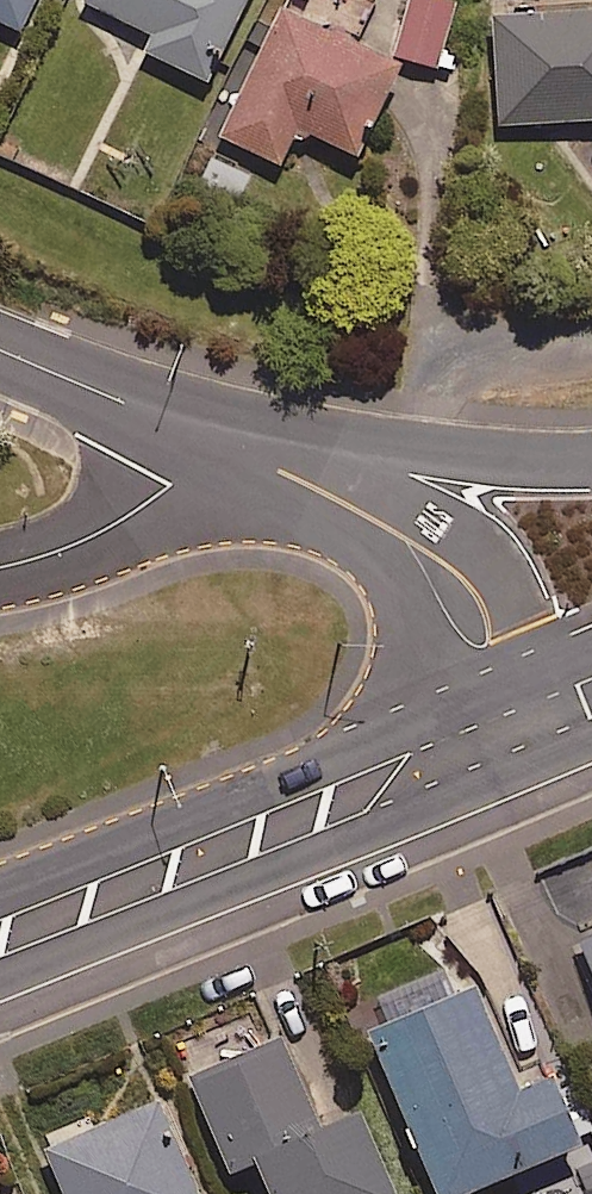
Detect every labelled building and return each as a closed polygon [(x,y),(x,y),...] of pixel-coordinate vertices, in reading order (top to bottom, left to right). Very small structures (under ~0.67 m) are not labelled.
[(24,37),(42,0),(0,0),(0,25),(24,37)] [(85,4),(157,42),(150,56),(209,87),(256,0),(87,0),(85,4)] [(458,8),(426,0),(415,0),(400,61),(441,72),(458,8)] [(363,162),(405,72),(287,17),(228,143),(285,170),(302,134),(363,162)] [(500,21),(503,128),(591,126),(591,19),(500,21)] [(235,214),(253,182),(216,161),(198,192),(235,214)] [(570,927),(591,977),(591,918),(570,927)] [(542,1053),(510,1067),(467,966),(362,1011),(437,1186),(574,1127),(542,1053)] [(310,1105),(276,1027),(184,1067),(223,1156),(249,1145),(271,1193),(357,1193),(389,1180),(349,1088),(310,1105)] [(150,1086),(37,1139),(63,1193),(201,1193),(150,1086)]
